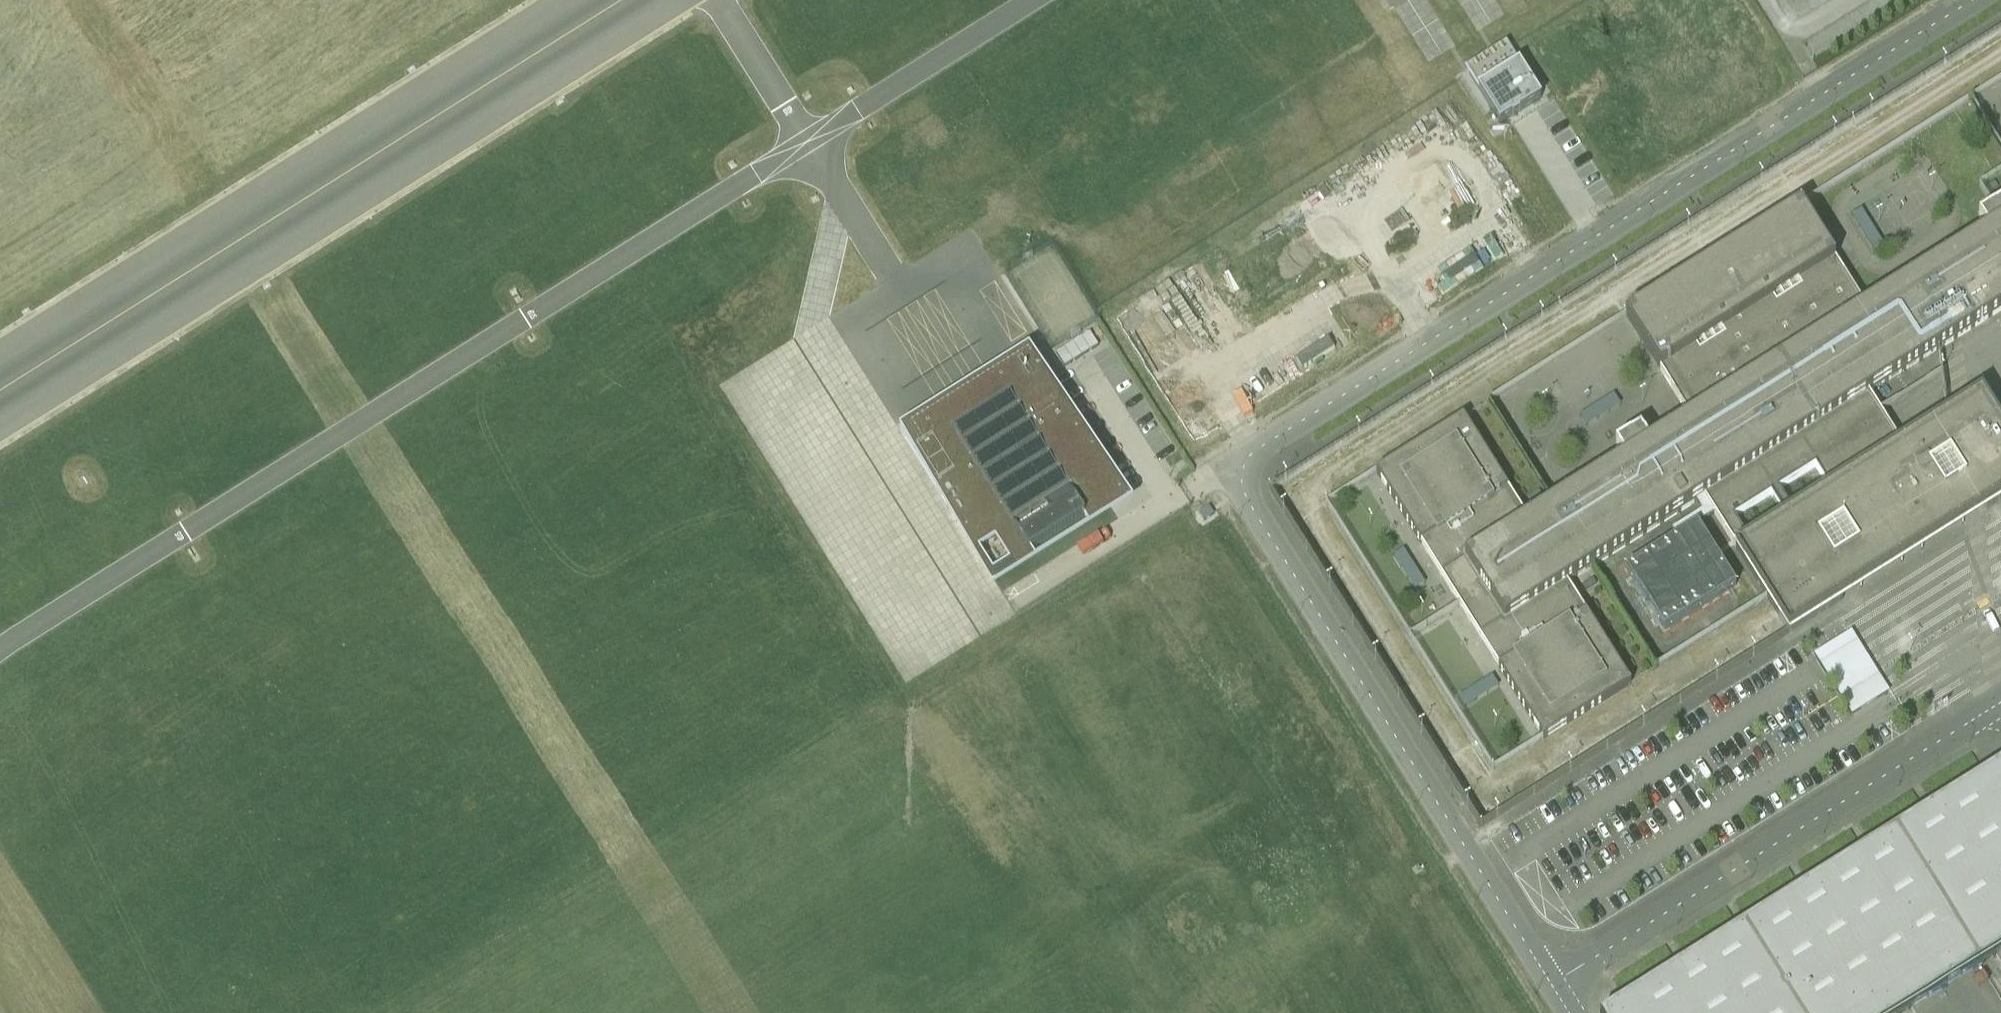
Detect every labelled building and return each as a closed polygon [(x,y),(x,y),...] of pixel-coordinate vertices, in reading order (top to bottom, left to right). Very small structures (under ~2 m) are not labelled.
[(1509,48),(1468,74),(1499,123),(1500,124),(1540,98),(1509,48)] [(1980,183),(1995,206),(2000,201),(2000,169),(1980,183)] [(1377,472),(1544,738),(1631,683),(1567,582),(1619,549),(1695,501),(1703,497),(1714,513),(1789,633),(1842,600),(1986,509),(2000,500),(2000,423),(1982,392),(1900,444),(1868,393),(2000,309),(2000,205),(1978,219),(1985,232),(1865,307),(1801,206),(1625,316),(1689,417),(1649,443),(1642,430),(1616,447),(1623,459),(1528,519),(1464,417),(1377,472)] [(1327,339),(1295,359),(1301,369),(1333,349),(1327,339)] [(1029,349),(900,430),(993,578),(1031,554),(1031,555),(1084,522),(1083,521),(1109,505),(1122,497),(1107,473),(1029,349)] [(1697,524),(1626,569),(1664,630),(1735,585),(1697,524)] [(1605,1012),(1900,1012),(2000,950),(2000,765),(1605,1012)]
